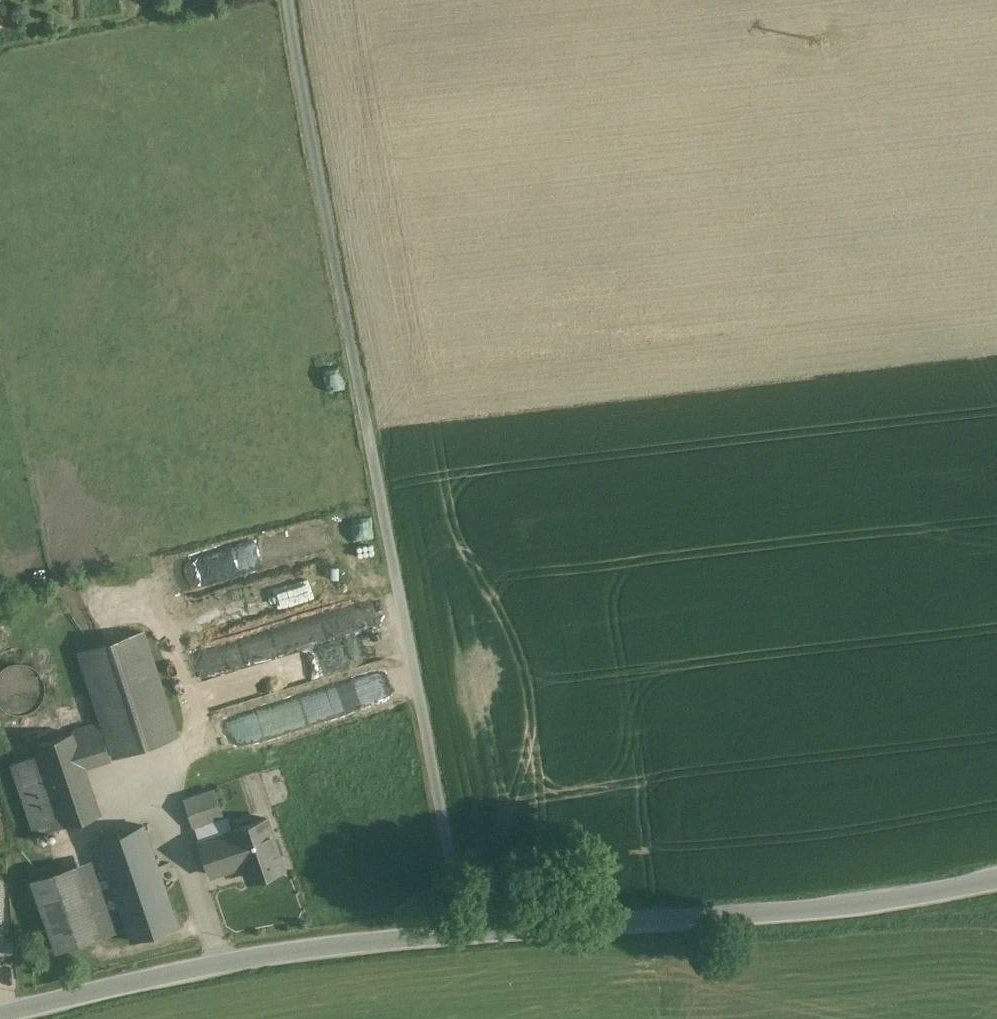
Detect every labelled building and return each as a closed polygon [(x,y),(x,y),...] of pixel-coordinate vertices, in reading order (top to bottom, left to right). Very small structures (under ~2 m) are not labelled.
[(305,566),(187,607),(197,635),(315,593),(305,566)] [(142,631),(79,651),(103,722),(115,756),(178,735),(142,631)] [(8,712),(18,714),(28,712),(37,707),(43,699),(45,689),(44,680),(39,672),(32,666),(23,662),(14,663),(4,667),(0,671),(0,706),(8,712)] [(115,756),(103,722),(72,732),(81,758),(84,766),(115,756)] [(72,732),(38,744),(42,754),(47,769),(81,758),(72,732)] [(47,769),(42,754),(12,764),(37,836),(66,826),(47,769)] [(81,758),(47,769),(66,826),(100,815),(84,766),(81,758)] [(214,791),(186,801),(194,826),(222,816),(216,798),(214,791)] [(267,818),(231,830),(232,832),(200,843),(211,875),(245,864),(244,861),(253,858),(259,875),(283,866),(267,818)] [(178,926),(144,825),(98,841),(110,874),(120,904),(132,941),(178,926)] [(77,867),(33,881),(57,951),(100,936),(77,867)] [(110,874),(96,879),(106,908),(120,904),(110,874)]
